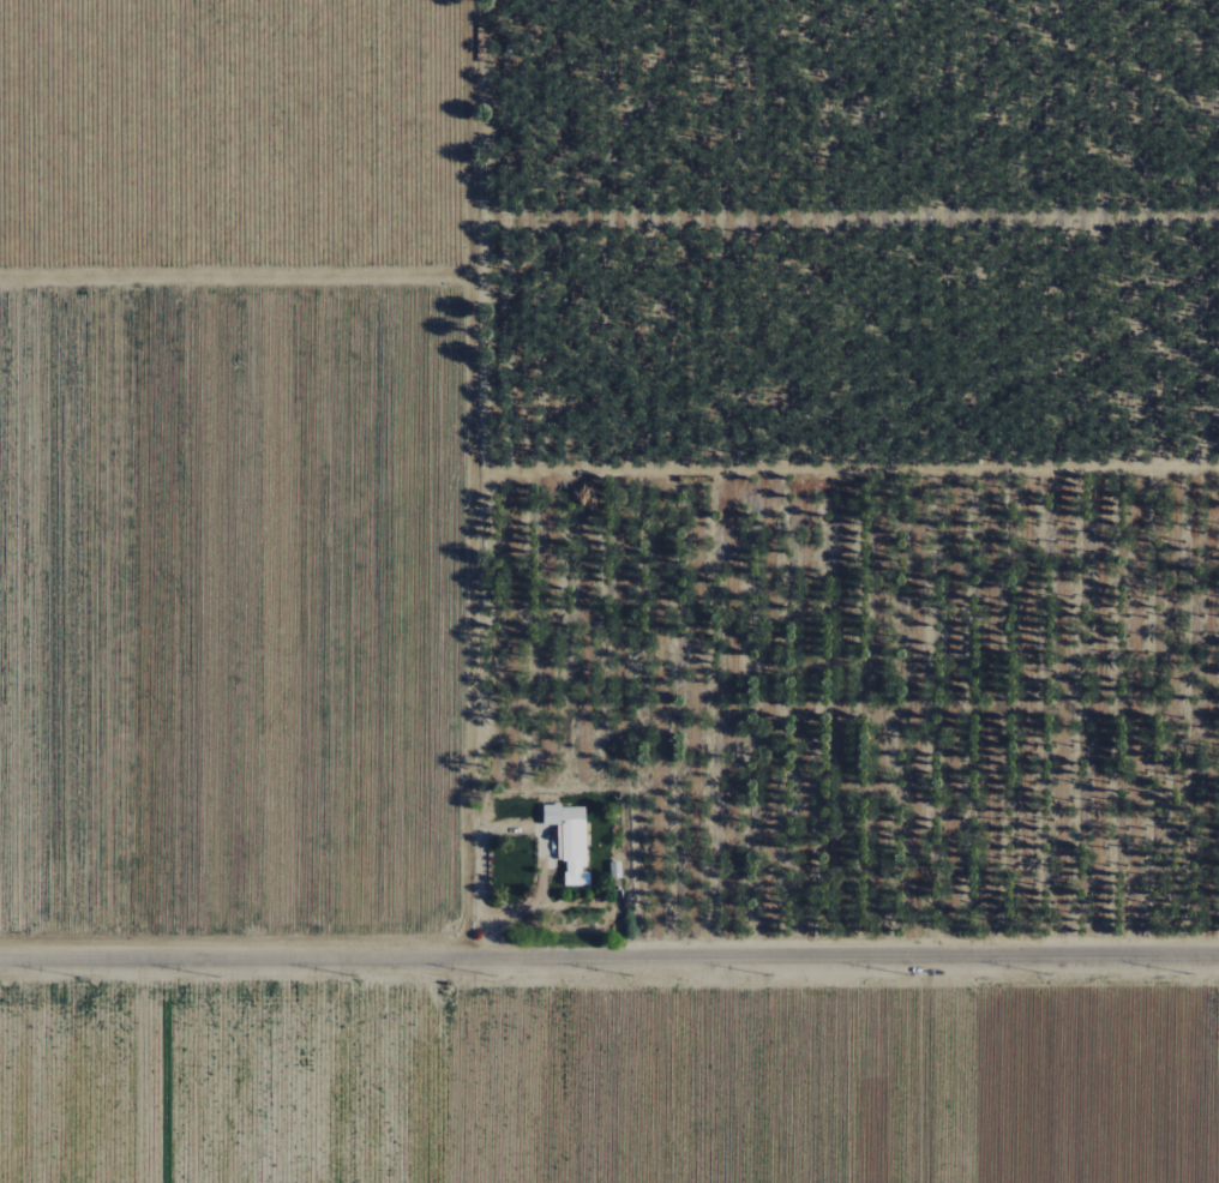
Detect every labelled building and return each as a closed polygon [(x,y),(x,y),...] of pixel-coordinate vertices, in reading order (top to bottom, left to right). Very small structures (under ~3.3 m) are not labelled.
[(585,808),(544,807),(543,846),(551,846),(550,860),(567,860),(566,876),(564,876),(564,886),(588,886),(589,873),(584,873),(585,808)]
